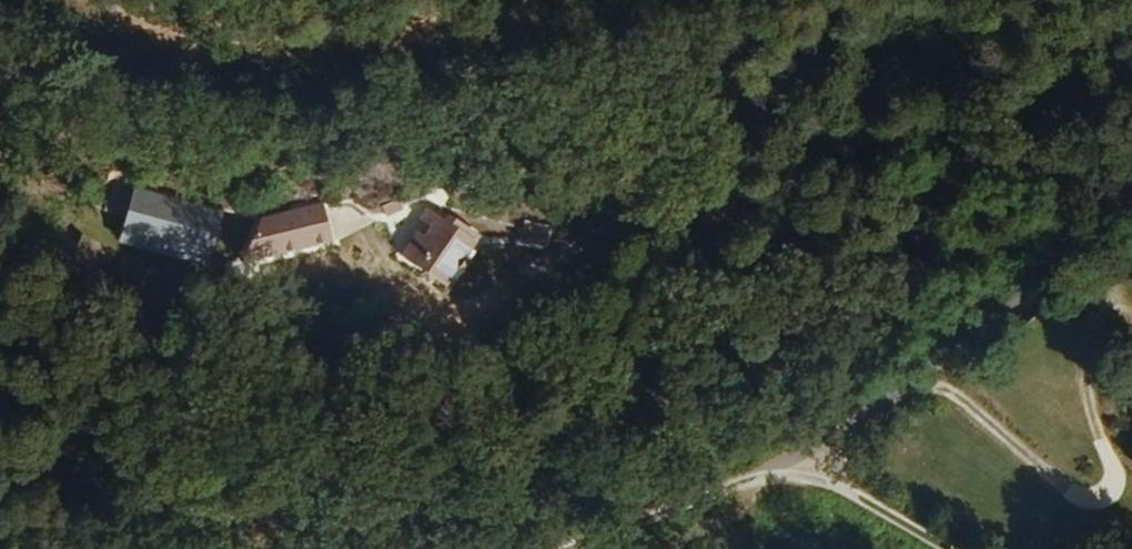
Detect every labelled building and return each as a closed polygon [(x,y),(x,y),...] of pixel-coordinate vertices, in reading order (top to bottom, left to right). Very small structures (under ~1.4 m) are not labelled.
[(326,255),(324,205),(263,208),(264,257),(326,255)] [(549,256),(548,230),(512,232),(512,257),(549,256)] [(186,336),(213,273),(128,238),(103,299),(186,336)] [(481,337),(483,278),(434,278),(434,302),(432,302),(432,338),(481,337)]
